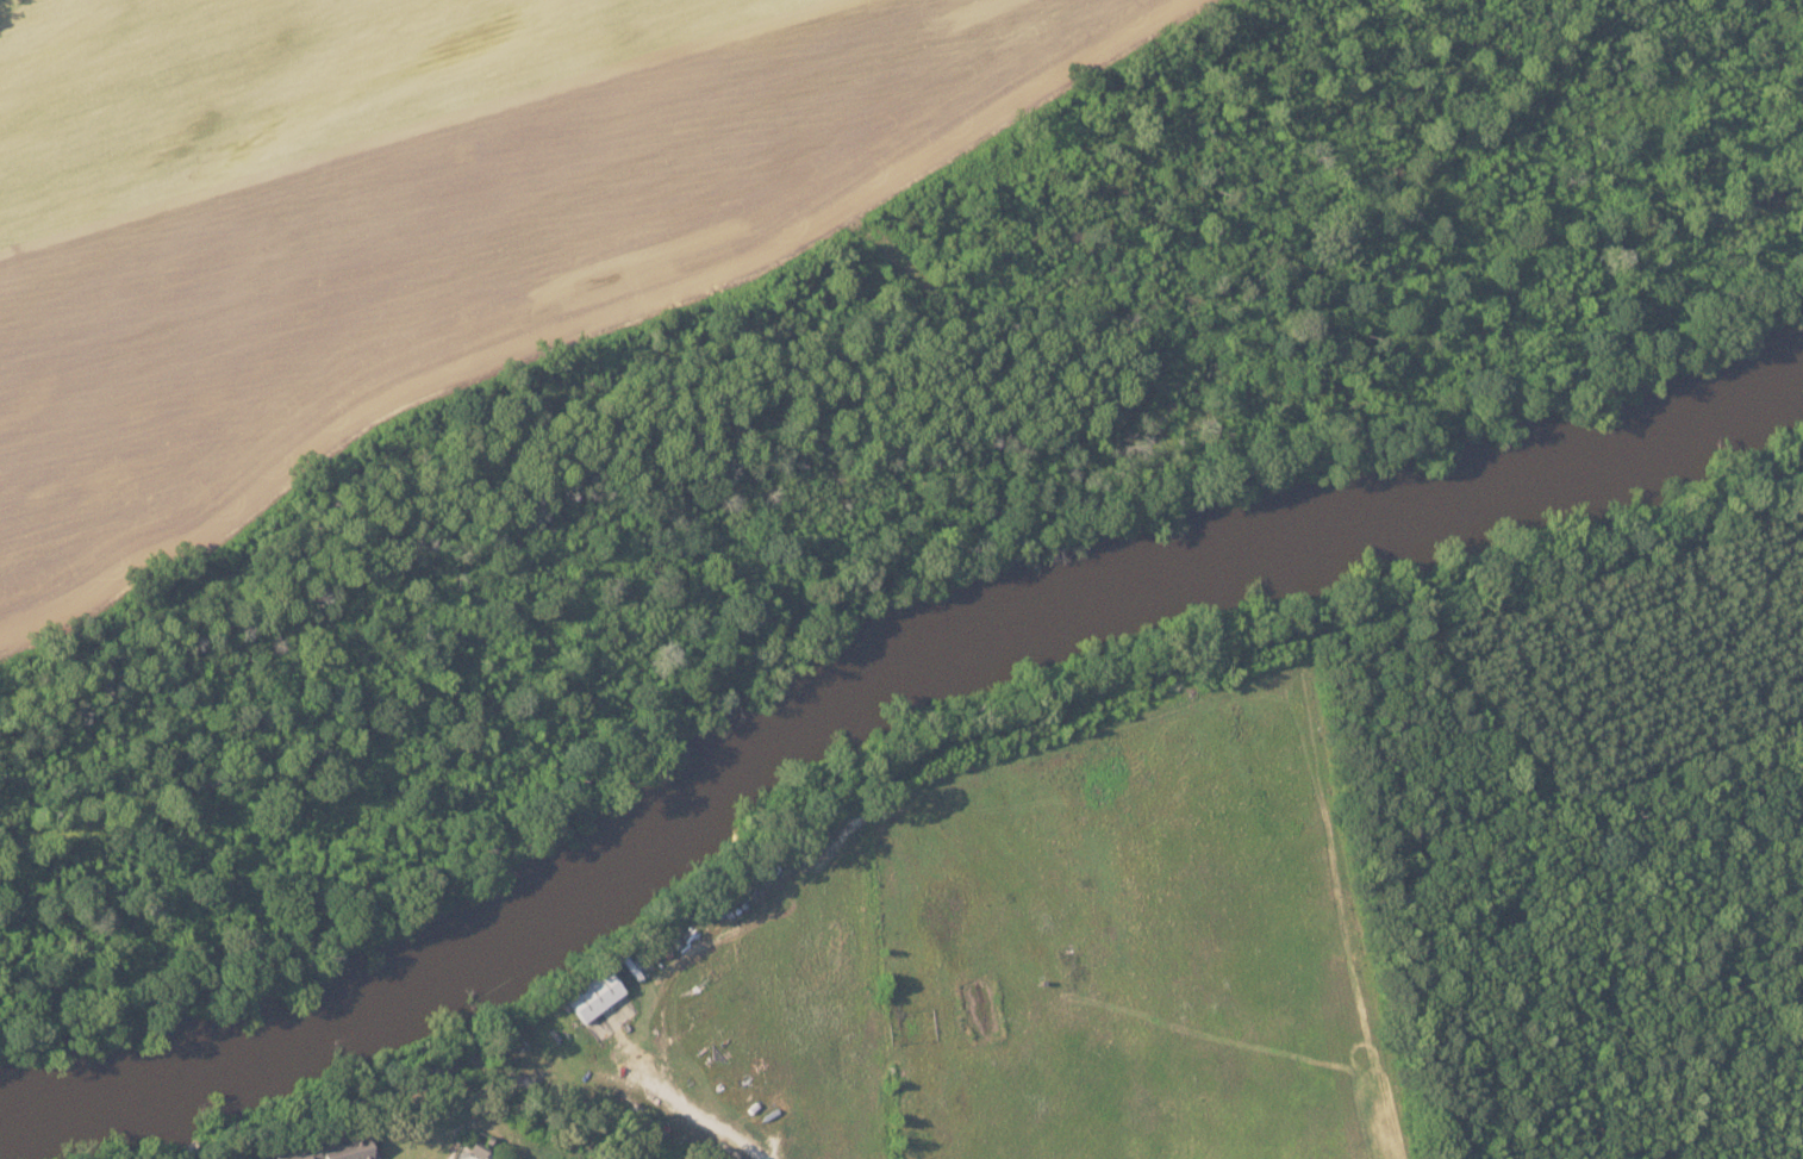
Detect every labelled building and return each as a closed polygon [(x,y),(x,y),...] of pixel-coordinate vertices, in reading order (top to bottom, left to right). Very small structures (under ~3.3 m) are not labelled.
[(605,968),(622,991),(582,1021),(566,998),(605,968)] [(639,1010),(624,992),(586,1025),(602,1043),(639,1010)] [(370,1132),(377,1158),(277,1158),(276,1155),(370,1132)] [(469,1152),(475,1141),(488,1149),(482,1158),(469,1152)]
